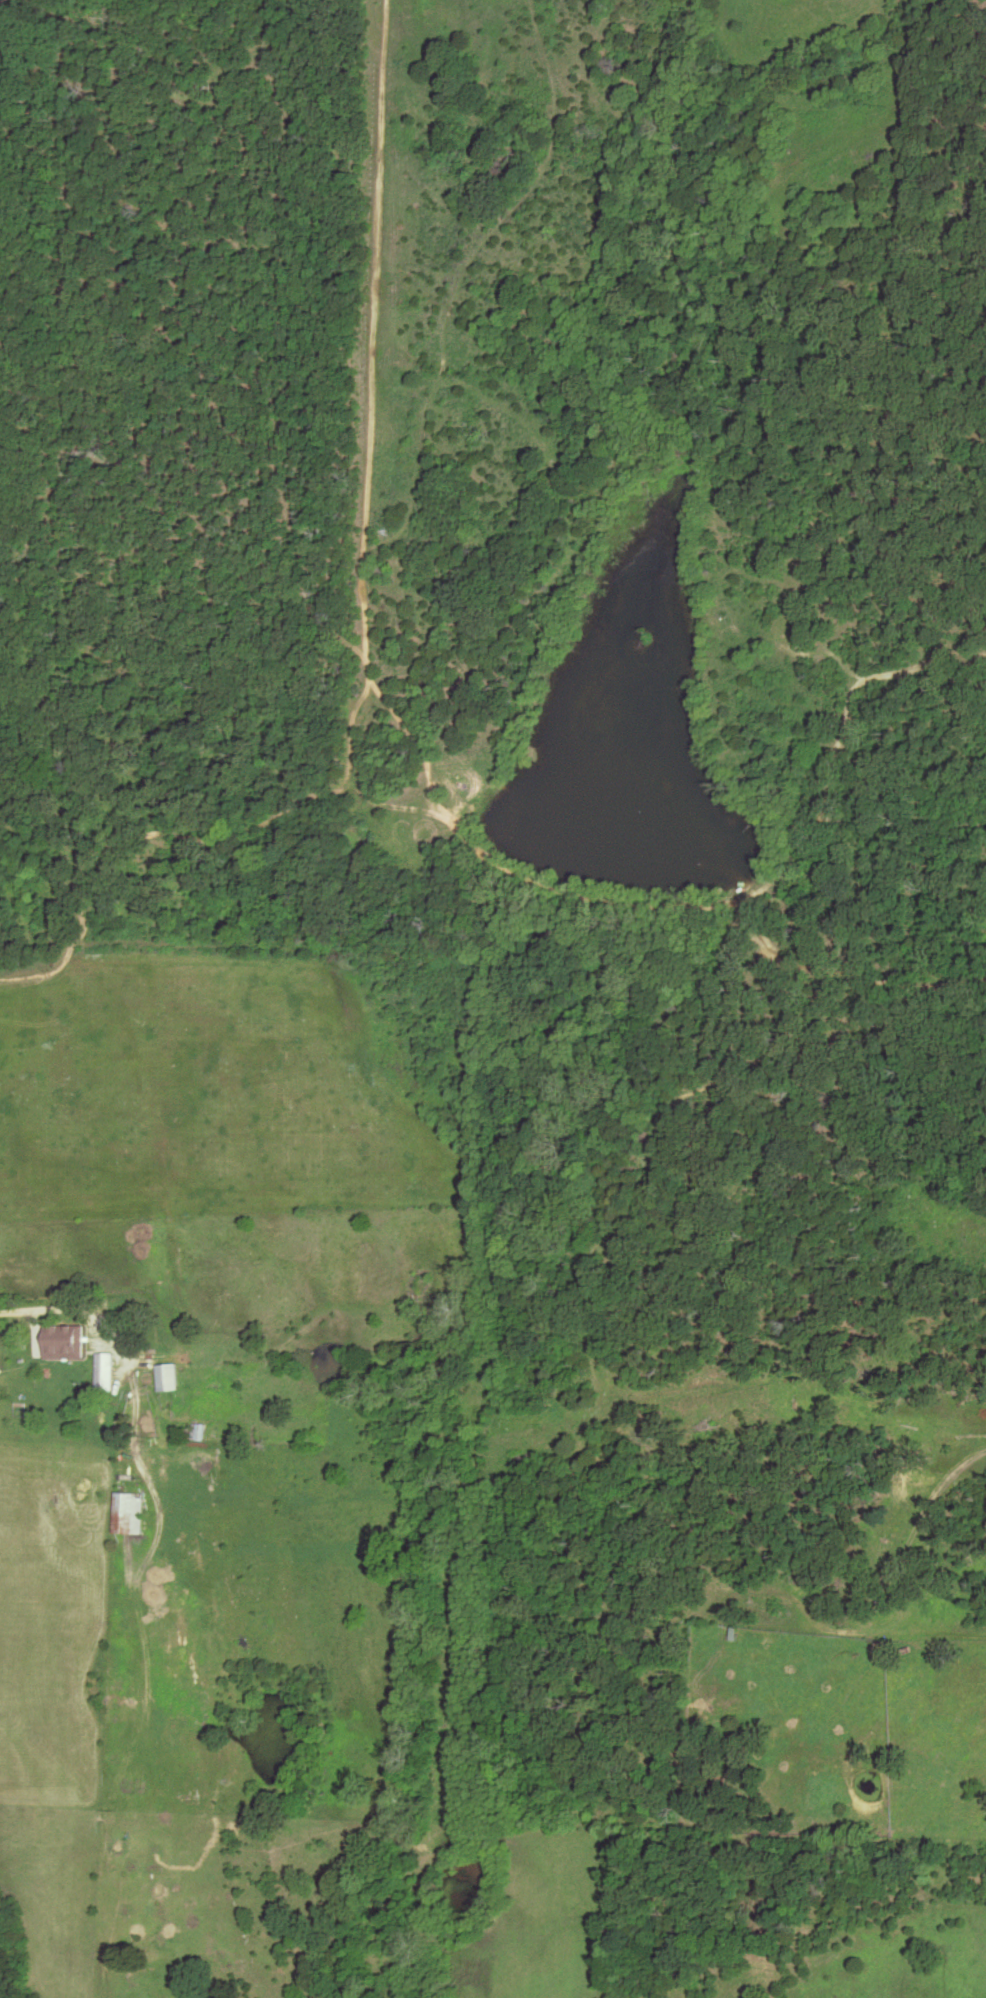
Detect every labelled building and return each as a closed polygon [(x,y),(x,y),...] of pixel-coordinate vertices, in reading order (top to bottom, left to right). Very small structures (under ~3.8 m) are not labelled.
[(87,1332),(48,1332),(48,1350),(87,1350),(87,1332)] [(115,1352),(96,1352),(96,1390),(115,1390),(115,1352)] [(161,1392),(183,1389),(180,1362),(158,1364),(161,1392)] [(206,1423),(194,1423),(194,1439),(206,1439),(206,1423)] [(144,1533),(145,1492),(116,1491),(116,1533),(144,1533)]
